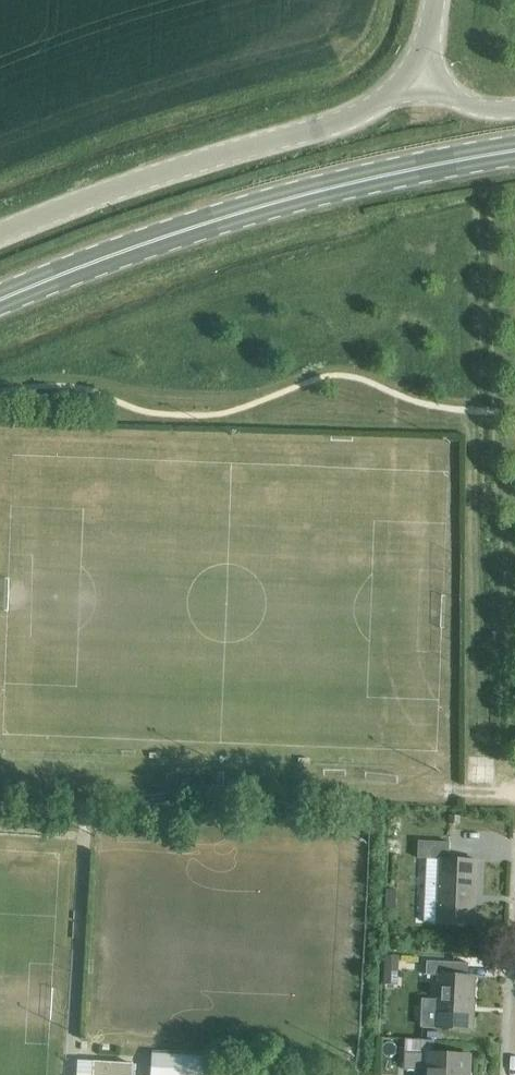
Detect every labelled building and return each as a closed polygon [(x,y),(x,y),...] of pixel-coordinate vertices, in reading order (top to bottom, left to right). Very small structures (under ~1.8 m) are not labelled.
[(439,926),(477,927),(480,862),(450,861),(451,843),(420,842),(420,860),(441,860),(439,926)] [(439,1027),(472,1028),(474,976),(469,976),(469,963),(427,961),(427,974),(441,975),(439,1027)] [(435,1052),(435,1041),(406,1039),(405,1069),(428,1070),(428,1074),(470,1074),(471,1054),(435,1052)] [(149,1074),(206,1074),(207,1057),(150,1053),(149,1074)] [(92,1071),(92,1074),(133,1074),(133,1064),(93,1062),(92,1071)]
